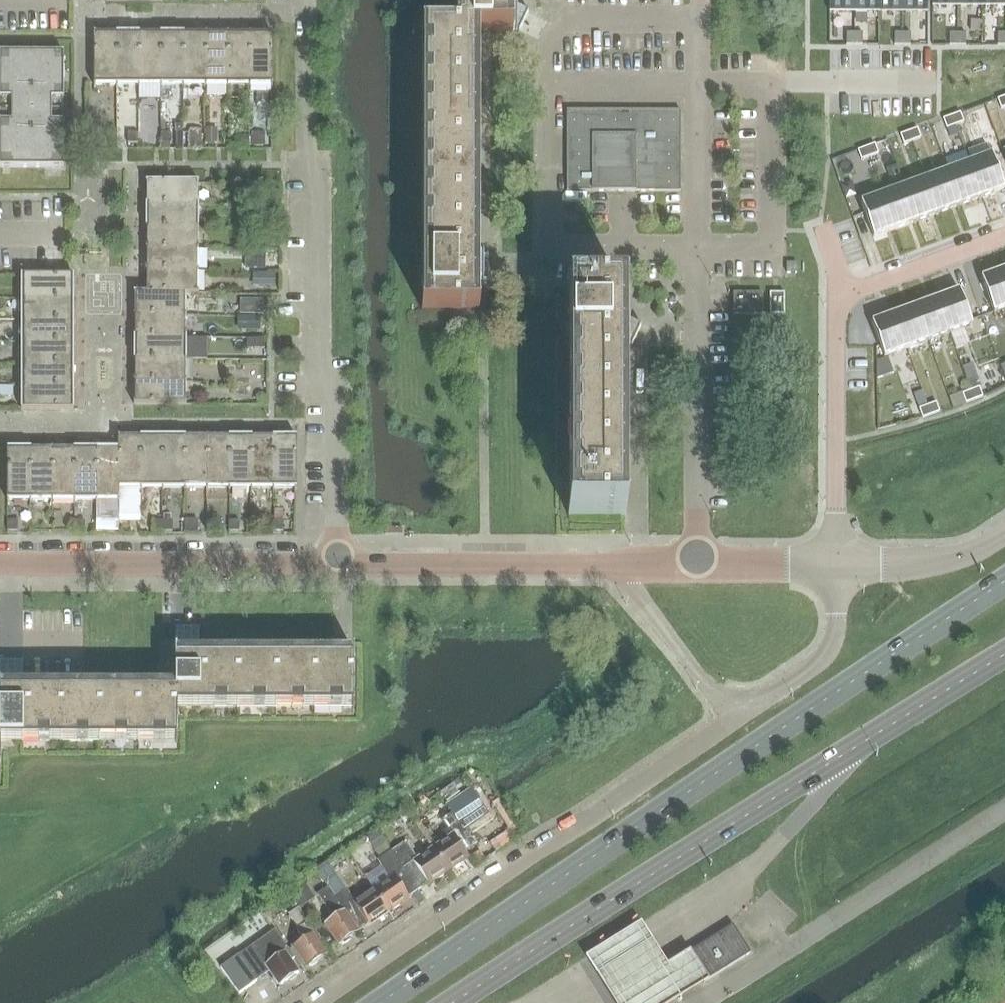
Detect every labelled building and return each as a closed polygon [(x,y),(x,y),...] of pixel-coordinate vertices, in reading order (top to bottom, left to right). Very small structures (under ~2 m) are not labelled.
[(479,281),(490,281),(490,268),(490,257),(479,257),(479,31),(512,31),(512,30),(519,30),(524,21),(529,13),(517,7),(512,7),(512,0),(455,0),(455,30),(422,30),(422,310),(479,310),(479,281)] [(829,11),(854,11),(854,0),(829,0),(829,11)] [(854,11),(878,11),(878,0),(854,0),(854,11)] [(878,11),(902,11),(902,0),(878,0),(878,11)] [(902,11),(927,11),(927,0),(902,0),(902,11)] [(846,32),(846,45),(854,45),(854,32),(846,32)] [(854,32),(854,45),(862,45),(862,32),(854,32)] [(250,86),(249,33),(249,35),(228,35),(228,34),(227,34),(228,86),(228,85),(249,85),(249,86),(250,86)] [(273,86),(273,33),(271,33),(271,35),(250,35),(250,33),(249,33),(250,86),(250,85),(271,85),(271,86),(273,86)] [(894,33),(894,45),(902,45),(902,33),(894,33)] [(902,33),(902,45),(910,45),(910,33),(902,33)] [(949,33),(949,45),(957,45),(957,33),(949,33)] [(957,33),(957,45),(965,45),(965,33),(957,33)] [(94,34),(94,83),(94,87),(95,87),(95,86),(116,86),(116,87),(117,87),(117,34),(116,34),(116,35),(95,35),(95,34),(94,34)] [(139,87),(139,34),(138,34),(138,35),(117,35),(117,34),(117,87),(118,87),(118,85),(138,85),(138,87),(139,87)] [(161,87),(161,34),(160,34),(160,35),(139,35),(139,34),(139,87),(140,87),(140,85),(160,85),(160,87),(161,87)] [(183,87),(183,34),(182,34),(182,35),(162,35),(162,34),(161,34),(161,87),(162,87),(162,85),(182,85),(182,87),(183,87)] [(206,87),(205,34),(205,35),(184,35),(184,34),(183,34),(183,87),(184,87),(184,85),(205,85),(205,86),(206,87)] [(228,86),(227,34),(227,35),(206,35),(206,34),(205,34),(206,87),(206,85),(227,85),(227,86),(228,86)] [(63,168),(63,53),(0,53),(0,167),(63,168)] [(204,97),(203,88),(166,89),(166,98),(204,97)] [(984,107),(968,113),(977,136),(992,131),(984,107)] [(566,135),(580,135),(581,110),(567,110),(566,135)] [(581,110),(580,135),(592,135),(594,135),(595,110),(581,110)] [(592,191),(655,191),(655,177),(655,163),(655,149),(655,135),(652,135),(638,135),(638,110),(623,110),(622,135),(608,135),(594,135),(592,135),(592,149),(592,163),(592,177),(592,191)] [(595,110),(594,135),(608,135),(609,110),(595,110)] [(609,110),(608,135),(622,135),(623,110),(609,110)] [(652,135),(652,110),(638,110),(638,135),(652,135)] [(652,110),(652,135),(655,135),(666,135),(666,110),(652,110)] [(680,110),(666,110),(666,135),(680,135),(680,110)] [(960,113),(951,116),(955,125),(963,122),(960,113)] [(951,116),(943,119),(946,128),(955,125),(951,116)] [(920,138),(917,128),(908,132),(912,141),(920,138)] [(207,129),(207,143),(217,143),(217,129),(207,129)] [(115,142),(115,130),(103,130),(103,142),(115,142)] [(140,132),(140,145),(153,146),(153,132),(140,132)] [(170,132),(160,133),(160,143),(171,143),(170,132)] [(900,135),(903,144),(912,141),(908,132),(900,135)] [(127,133),(127,144),(138,144),(138,133),(127,133)] [(202,143),(202,133),(190,133),(190,143),(202,143)] [(236,135),(236,146),(248,146),(248,135),(236,135)] [(566,135),(566,149),(592,149),(592,135),(580,135),(566,135)] [(655,135),(655,149),(680,149),(680,135),(666,135),(655,135)] [(265,138),(265,136),(254,136),(254,145),(265,145),(265,138)] [(878,154),(874,144),(866,147),(869,157),(878,154)] [(857,150),(861,160),(869,157),(866,147),(857,150)] [(592,149),(566,149),(566,163),(592,163),(592,149)] [(655,149),(655,163),(680,163),(680,149),(655,149)] [(982,197),(1004,189),(991,155),(969,163),(982,197)] [(592,163),(566,163),(566,177),(592,177),(592,163)] [(655,163),(655,177),(680,177),(680,163),(655,163)] [(969,163),(948,171),(960,205),(982,197),(969,163)] [(948,171),(926,179),(939,213),(960,205),(948,171)] [(566,191),(581,191),(592,191),(592,177),(566,177),(566,191)] [(655,177),(655,191),(680,191),(680,177),(655,177)] [(926,179),(904,186),(917,221),(939,213),(926,179)] [(197,204),(197,184),(197,183),(198,183),(198,181),(145,181),(145,183),(146,183),(146,204),(145,204),(199,205),(199,204),(197,204)] [(904,186),(883,194),(895,229),(917,221),(904,186)] [(277,192),(268,192),(268,206),(278,206),(277,192)] [(883,194),(861,203),(873,237),(895,229),(883,194)] [(199,205),(145,204),(145,205),(147,205),(147,226),(145,226),(145,227),(199,227),(199,226),(197,226),(197,205),(199,205)] [(199,227),(145,227),(146,227),(147,248),(145,248),(145,249),(198,250),(198,249),(197,249),(197,228),(199,228),(199,227)] [(198,250),(145,249),(146,249),(147,270),(144,270),(144,271),(198,271),(197,271),(197,250),(198,250)] [(266,269),(266,254),(246,254),(246,269),(266,269)] [(797,273),(796,263),(786,263),(786,273),(797,273)] [(981,278),(993,313),(1004,308),(1004,276),(1003,270),(981,278)] [(198,271),(144,271),(144,272),(147,272),(147,293),(185,293),(185,294),(198,294),(198,291),(197,291),(197,272),(198,272),(198,271)] [(258,273),(258,286),(275,286),(275,274),(258,273)] [(74,275),(21,275),(21,277),(23,277),(22,298),(21,298),(21,299),(74,299),(74,298),(72,298),(72,277),(74,277),(74,275)] [(959,291),(937,299),(950,333),(972,325),(959,291)] [(569,515),(624,515),(625,515),(625,345),(633,345),(637,336),(641,326),(630,321),(625,321),(625,292),(568,292),(569,515)] [(147,293),(133,293),(133,294),(135,294),(135,315),(133,315),(133,316),(186,316),(185,315),(185,294),(185,293),(147,293)] [(733,314),(762,315),(762,293),(734,293),(733,314)] [(769,293),(769,315),(784,315),(784,293),(778,293),(773,293),(769,293)] [(74,299),(21,299),(23,299),(22,320),(20,320),(20,321),(74,321),(74,320),(72,320),(72,299),(74,299)] [(937,299),(915,307),(928,341),(950,333),(937,299)] [(252,314),(262,314),(262,300),(252,300),(252,314)] [(915,307),(894,315),(906,349),(928,341),(915,307)] [(894,315),(871,323),(881,348),(884,357),(906,349),(894,315)] [(186,316),(133,316),(135,317),(135,337),(133,337),(133,338),(187,338),(185,338),(185,317),(186,317),(186,316)] [(240,329),(259,329),(259,317),(240,317),(240,329)] [(74,321),(20,321),(23,321),(22,342),(20,342),(74,343),(74,342),(72,342),(72,321),(74,321)] [(187,338),(133,338),(135,338),(135,359),(133,359),(133,360),(187,360),(185,360),(185,339),(187,339),(187,338)] [(254,339),(254,349),(265,349),(265,338),(254,339)] [(74,343),(20,342),(20,343),(23,343),(22,365),(20,365),(74,365),(72,365),(72,343),(74,343)] [(187,360),(133,360),(133,361),(135,361),(135,382),(133,381),(133,382),(187,382),(185,382),(185,361),(187,361),(187,360)] [(978,379),(972,364),(962,368),(968,383),(978,379)] [(74,365),(20,365),(22,365),(22,386),(20,386),(20,387),(74,387),(74,386),(72,386),(72,366),(74,366),(74,365)] [(133,404),(133,405),(186,405),(186,404),(185,404),(185,383),(187,383),(187,382),(133,382),(133,383),(135,383),(135,404),(133,404)] [(21,408),(21,409),(21,410),(74,410),(74,408),(72,408),(72,387),(74,387),(20,387),(22,387),(22,408),(21,408)] [(979,387),(970,390),(974,400),(982,397),(979,387)] [(962,394),(966,403),(974,400),(970,390),(962,394)] [(256,396),(256,400),(258,403),(262,403),(265,400),(265,397),(263,394),(259,394),(256,396)] [(939,412),(936,402),(927,406),(931,415),(939,412)] [(927,406),(919,409),(922,418),(931,415),(927,406)] [(117,449),(117,450),(118,450),(118,488),(119,488),(140,488),(140,490),(140,437),(140,438),(119,438),(119,437),(117,437),(117,449)] [(162,490),(162,437),(162,438),(141,438),(141,437),(140,437),(140,490),(141,490),(141,488),(162,488),(162,490)] [(184,490),(184,437),(184,438),(163,438),(163,437),(162,437),(162,490),(163,490),(163,488),(184,488),(184,490)] [(206,490),(207,490),(207,437),(206,437),(206,438),(185,438),(185,437),(184,437),(184,490),(185,490),(185,488),(206,488),(206,490)] [(228,490),(229,490),(229,437),(228,437),(228,438),(207,438),(207,437),(207,490),(207,488),(228,488),(228,490)] [(250,490),(251,490),(251,437),(250,437),(250,438),(229,438),(229,437),(229,490),(229,488),(250,488),(250,490)] [(272,490),(273,490),(273,437),(272,437),(272,438),(251,438),(251,437),(251,490),(251,488),(272,488),(272,490)] [(294,490),(296,490),(296,437),(294,437),(294,438),(274,438),(274,437),(273,437),(273,490),(273,488),(294,488),(294,490)] [(8,449),(7,449),(6,502),(8,502),(8,500),(29,500),(29,502),(30,502),(30,449),(29,449),(29,450),(8,450),(8,449)] [(51,502),(52,502),(52,449),(51,449),(51,450),(30,450),(30,449),(30,502),(30,500),(51,500),(51,502)] [(73,502),(74,502),(74,449),(73,449),(73,450),(52,450),(52,449),(52,502),(52,500),(73,500),(73,502)] [(95,502),(96,502),(96,449),(95,449),(95,450),(74,450),(74,449),(74,502),(74,500),(95,500),(95,502)] [(96,449),(96,502),(96,500),(117,500),(117,502),(119,502),(119,490),(119,488),(118,488),(118,450),(117,450),(96,450),(96,449)] [(18,520),(7,520),(7,531),(18,531),(18,520)] [(197,520),(186,520),(186,531),(197,531),(197,520)] [(84,521),(74,521),(74,531),(84,531),(84,521)] [(162,531),(162,521),(152,521),(152,531),(162,531)] [(172,521),(162,521),(162,531),(172,531),(172,521)] [(239,521),(229,521),(229,531),(239,531),(239,521)] [(283,521),(273,521),(273,531),(283,531),(283,521)] [(175,741),(175,742),(178,742),(178,707),(351,707),(351,708),(354,707),(354,651),(352,651),(199,651),(195,651),(187,651),(177,651),(176,651),(176,685),(22,685),(11,685),(0,685),(0,741),(175,741)] [(471,788),(447,804),(453,813),(463,829),(464,829),(487,813),(471,788)] [(441,821),(452,836),(433,848),(448,870),(467,856),(464,852),(465,851),(475,845),(464,829),(463,829),(453,813),(441,821)] [(496,851),(513,838),(507,830),(491,843),(496,851)] [(385,843),(377,831),(368,837),(376,849),(385,843)] [(448,870),(433,848),(417,860),(405,841),(391,851),(417,891),(448,870)] [(417,891),(391,851),(377,861),(389,879),(373,890),(388,911),(417,891)] [(326,862),(316,870),(328,888),(339,880),(326,862)] [(304,884),(290,894),(300,909),(315,899),(304,884)] [(339,945),(358,931),(356,929),(350,920),(334,897),(328,888),(318,895),(333,918),(325,924),(314,931),(320,939),(327,949),(337,942),(339,945)] [(388,911),(373,890),(354,903),(345,889),(334,897),(350,920),(356,929),(366,922),(368,925),(388,911)] [(298,909),(288,916),(298,929),(308,923),(298,909)] [(292,947),(306,967),(326,953),(317,941),(320,939),(314,931),(308,923),(298,929),(296,931),(303,940),(292,947)] [(704,982),(750,953),(732,925),(686,954),(694,968),(704,982)] [(585,960),(589,966),(599,983),(600,984),(612,1002),(670,1002),(703,982),(694,968),(686,954),(665,966),(662,961),(655,950),(653,947),(644,932),(640,926),(585,960)] [(295,974),(298,973),(289,961),(293,958),(276,934),(253,950),(253,951),(240,960),(239,959),(223,971),(239,994),(255,982),(254,981),(267,972),(278,987),(287,980),(290,981),(295,978),(295,974)]
